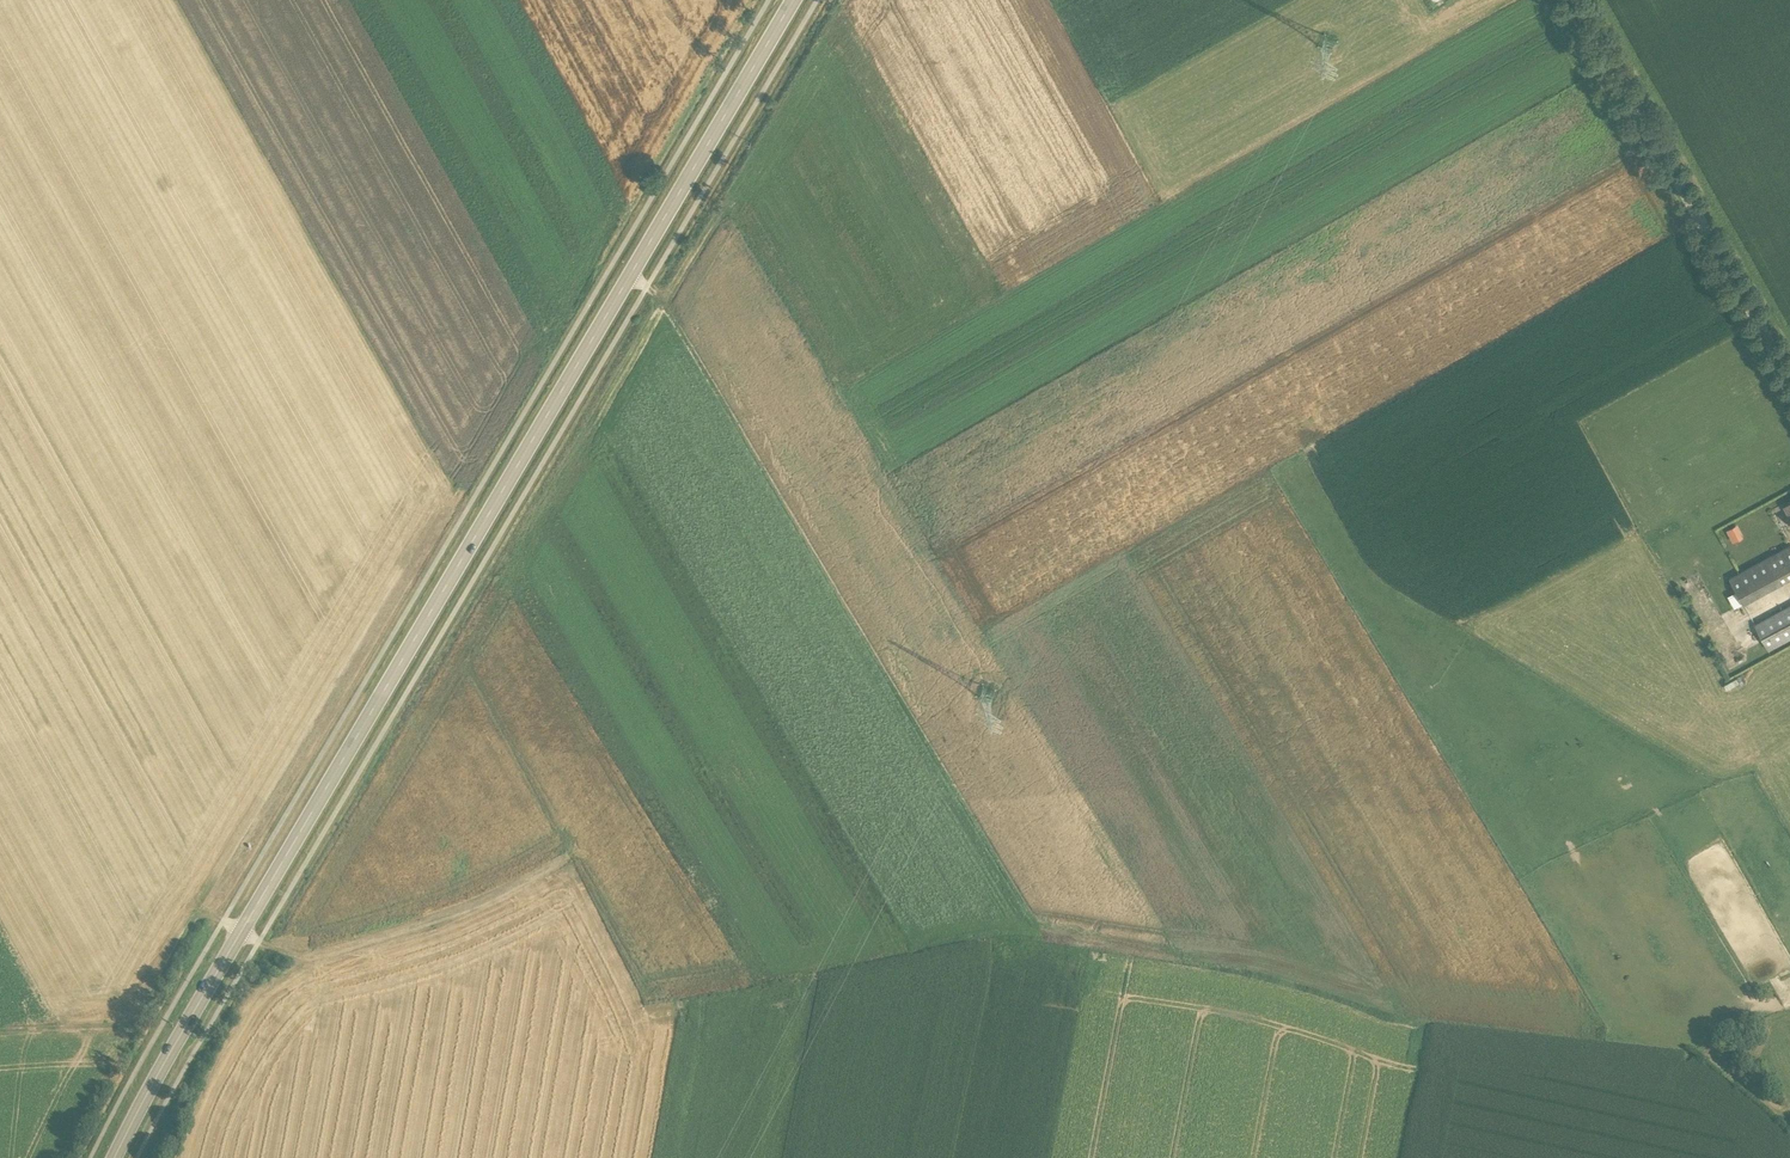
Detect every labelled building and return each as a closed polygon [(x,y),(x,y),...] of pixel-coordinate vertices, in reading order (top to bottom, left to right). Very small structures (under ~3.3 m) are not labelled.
[(1789,578),(1789,546),(1730,578),(1743,603),(1789,578)] [(1754,625),(1768,650),(1789,638),(1789,605),(1754,625)]
